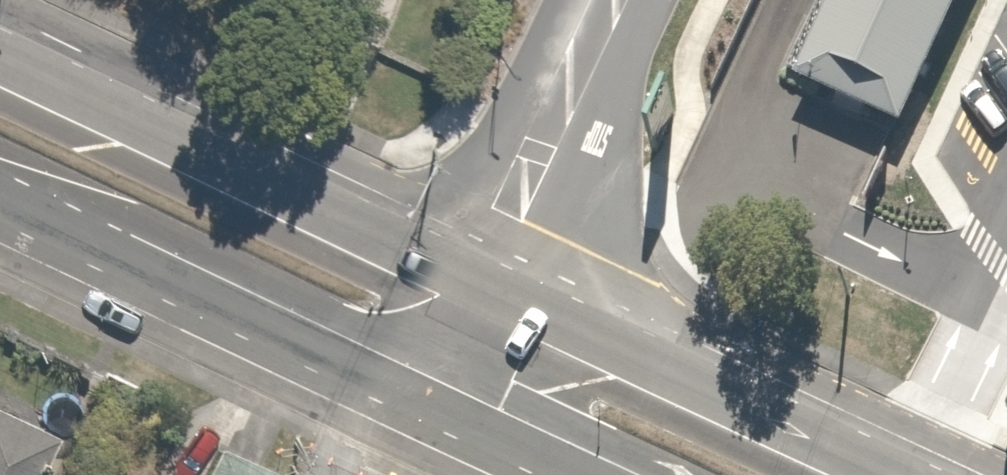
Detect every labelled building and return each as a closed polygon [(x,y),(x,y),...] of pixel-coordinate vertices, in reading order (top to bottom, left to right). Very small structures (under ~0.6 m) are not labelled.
[(899,132),(960,0),(830,0),(792,82),(899,132)] [(66,432),(0,401),(0,474),(45,474),(66,432)] [(211,474),(282,474),(284,471),(225,444),(211,474)]
